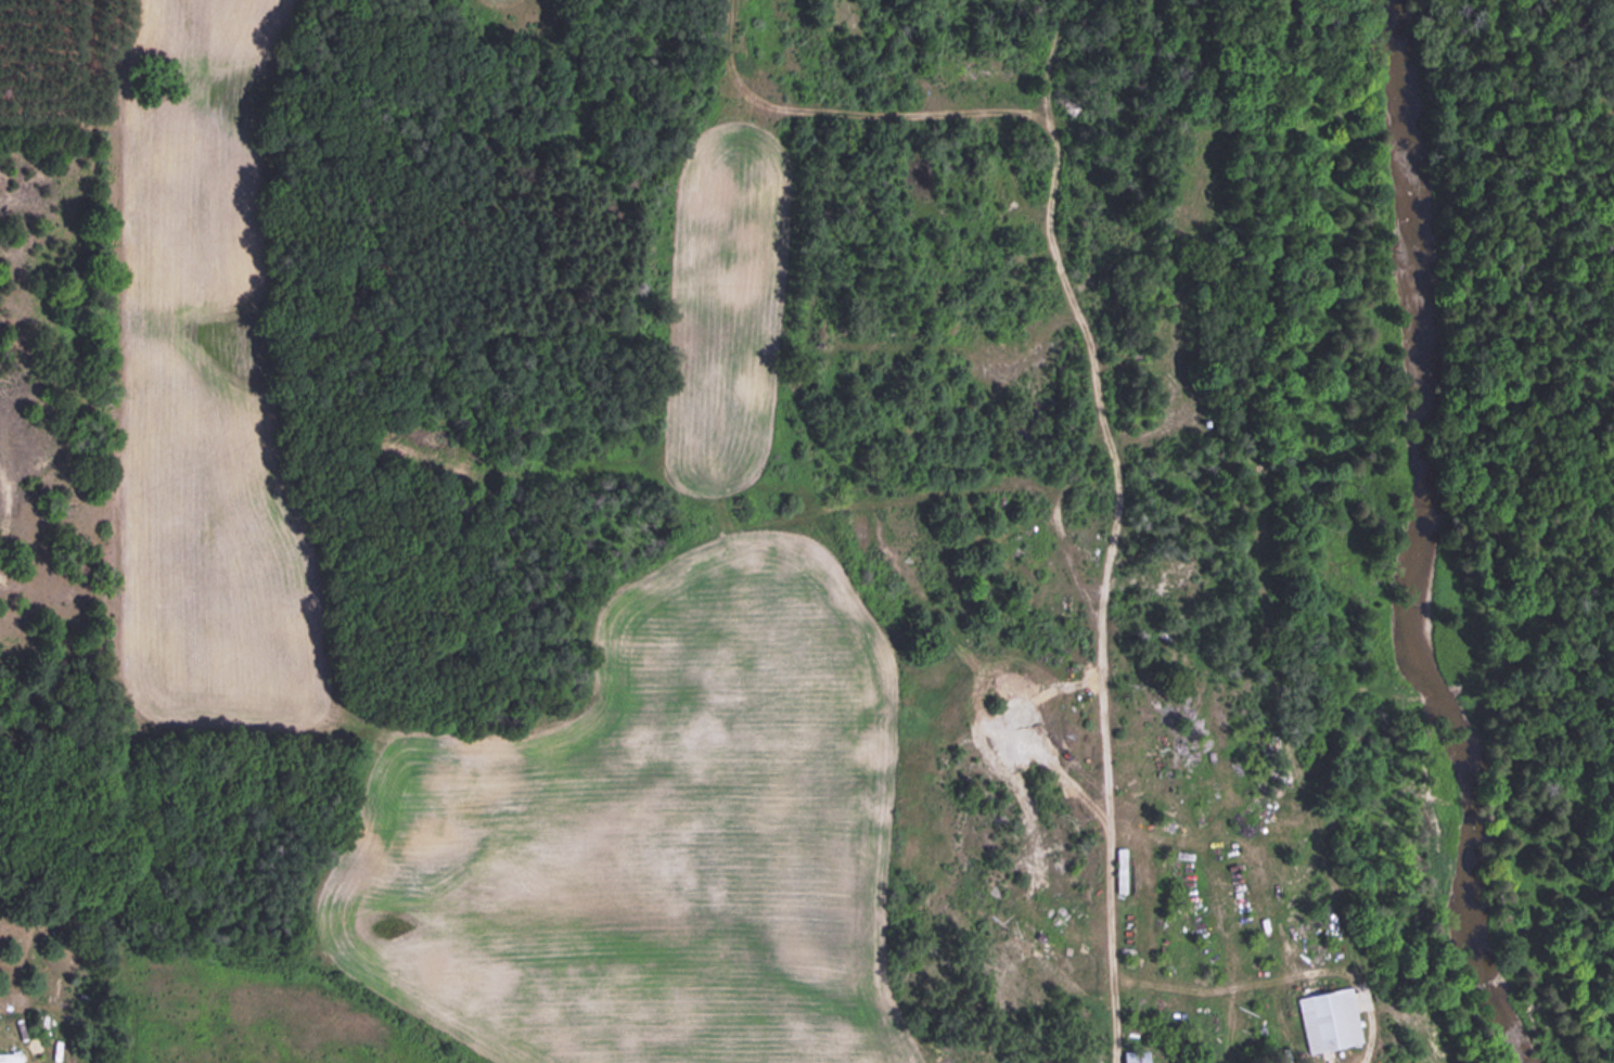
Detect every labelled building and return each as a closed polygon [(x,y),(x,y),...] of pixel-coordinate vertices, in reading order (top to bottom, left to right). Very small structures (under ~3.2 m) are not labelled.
[(1350,985),(1294,995),(1306,1052),(1361,1041),(1350,985)] [(1145,1049),(1119,1049),(1119,1062),(1145,1062),(1145,1049)] [(0,1050),(0,1062),(19,1062),(19,1050),(0,1050)]
